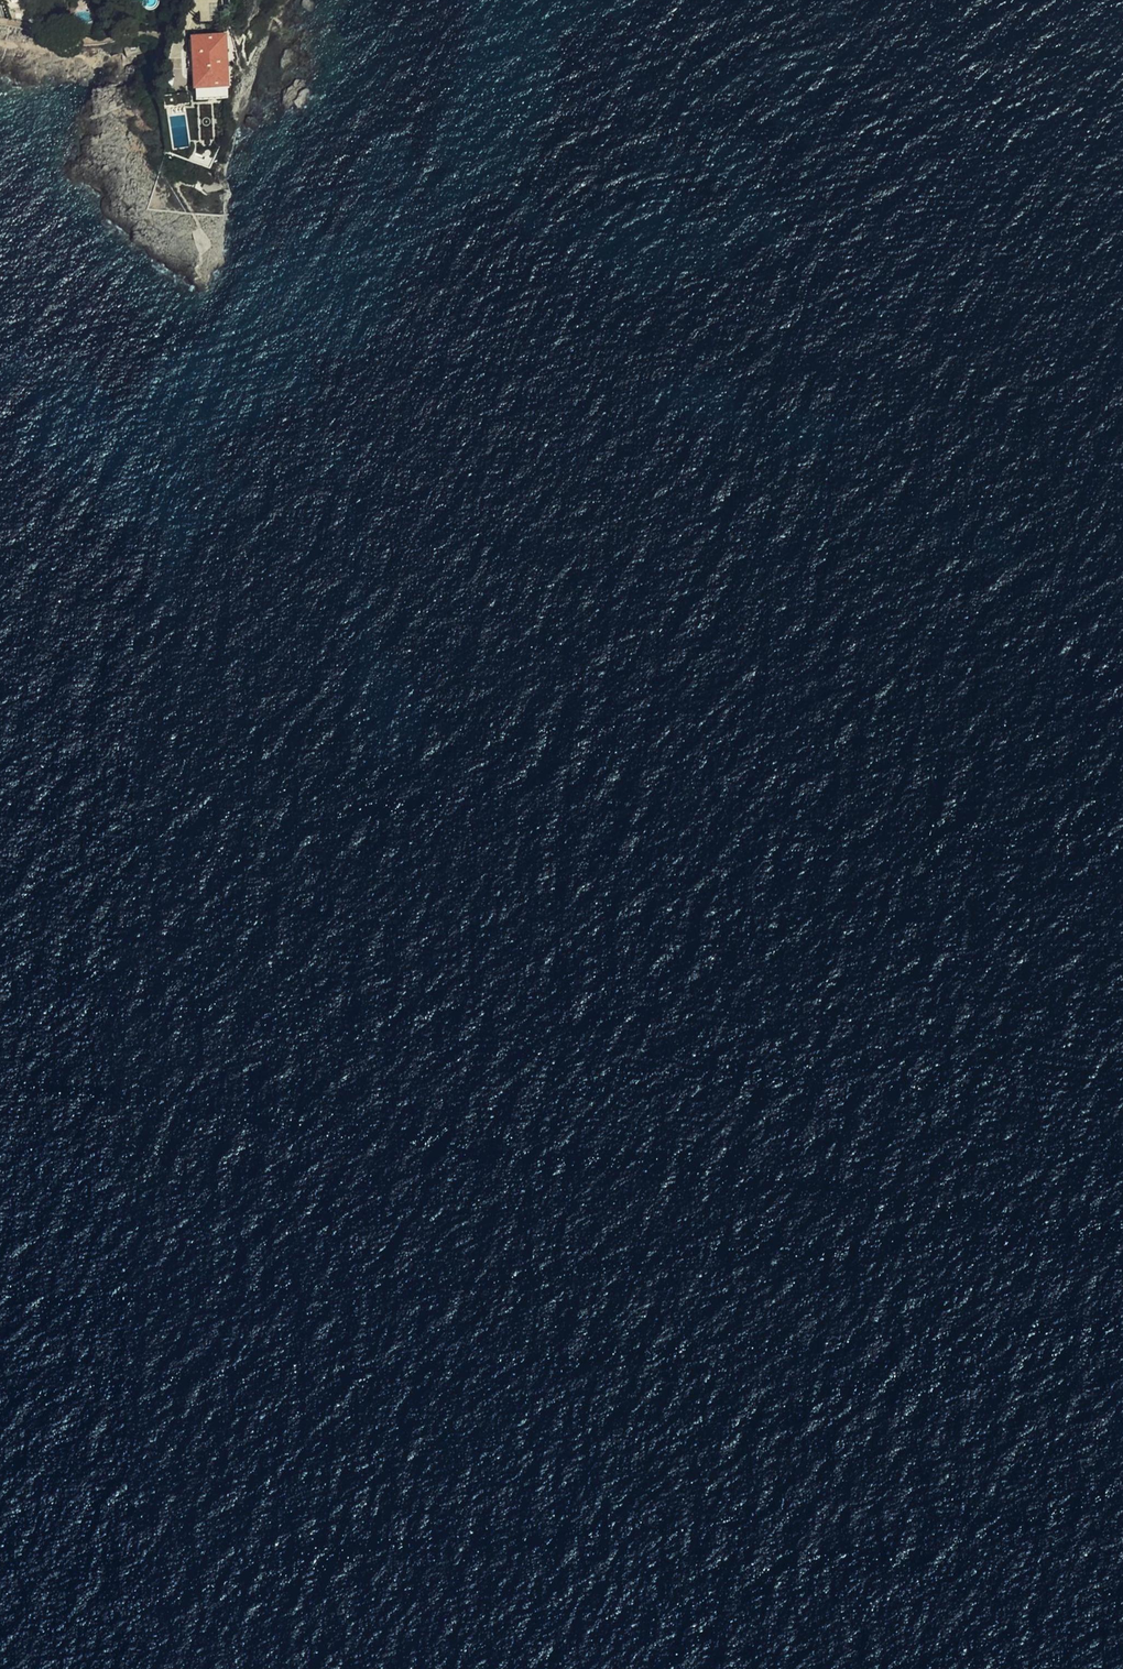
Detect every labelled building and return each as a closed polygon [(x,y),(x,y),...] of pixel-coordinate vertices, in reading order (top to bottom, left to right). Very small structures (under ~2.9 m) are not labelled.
[(197,89),(228,87),(226,37),(194,39),(197,89)] [(125,48),(128,58),(144,53),(142,43),(125,48)] [(229,96),(228,87),(197,89),(197,99),(229,96)] [(165,98),(167,110),(190,106),(188,94),(165,98)]
